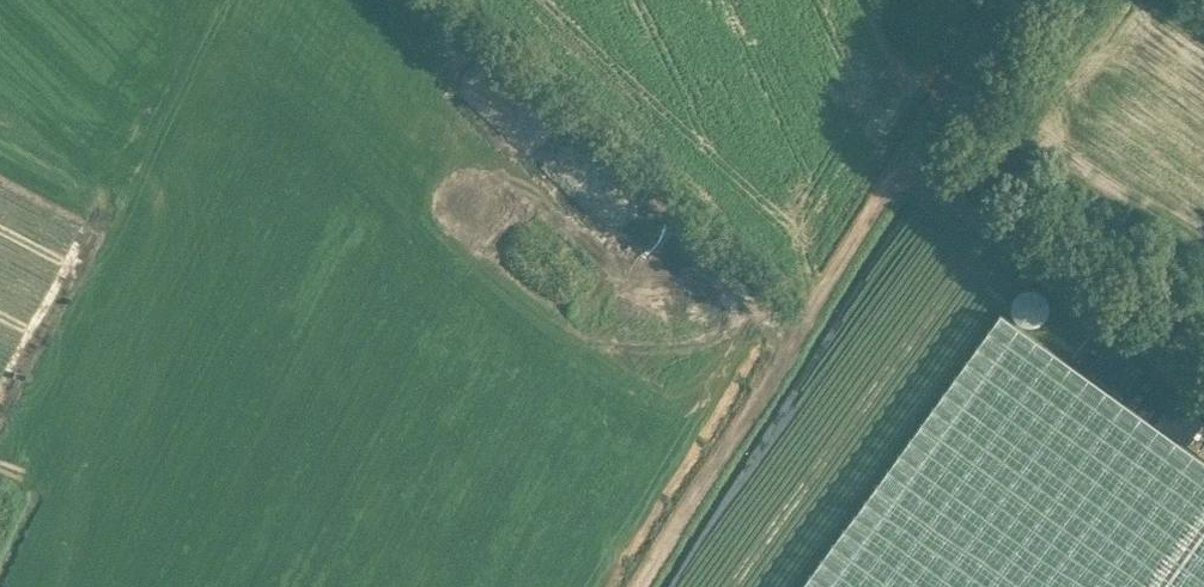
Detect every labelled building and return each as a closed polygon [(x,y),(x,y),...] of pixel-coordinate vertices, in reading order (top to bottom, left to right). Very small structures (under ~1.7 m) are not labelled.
[(1003,312),(804,586),(1203,586),(1203,457),(1003,312)] [(1100,374),(1107,363),(1082,346),(1074,358),(1100,374)]
